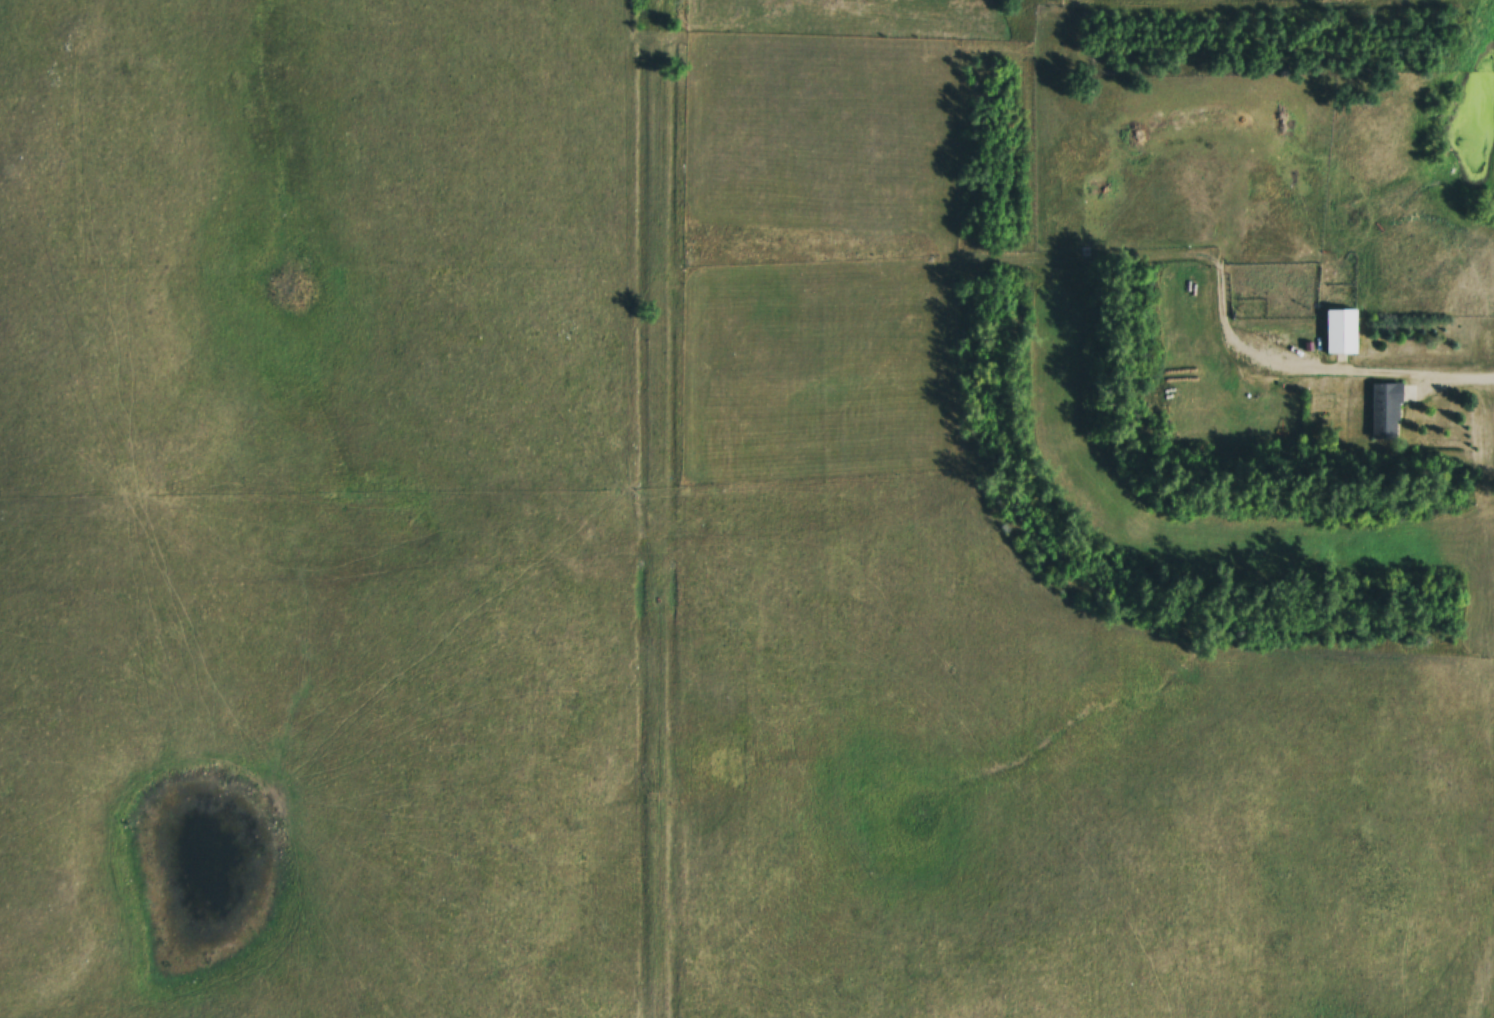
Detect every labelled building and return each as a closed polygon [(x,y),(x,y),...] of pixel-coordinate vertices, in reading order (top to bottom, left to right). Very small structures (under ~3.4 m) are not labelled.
[(1326,346),(1326,304),(1357,304),(1357,347),(1326,346)] [(1370,440),(1397,440),(1397,385),(1370,385),(1370,440)]
